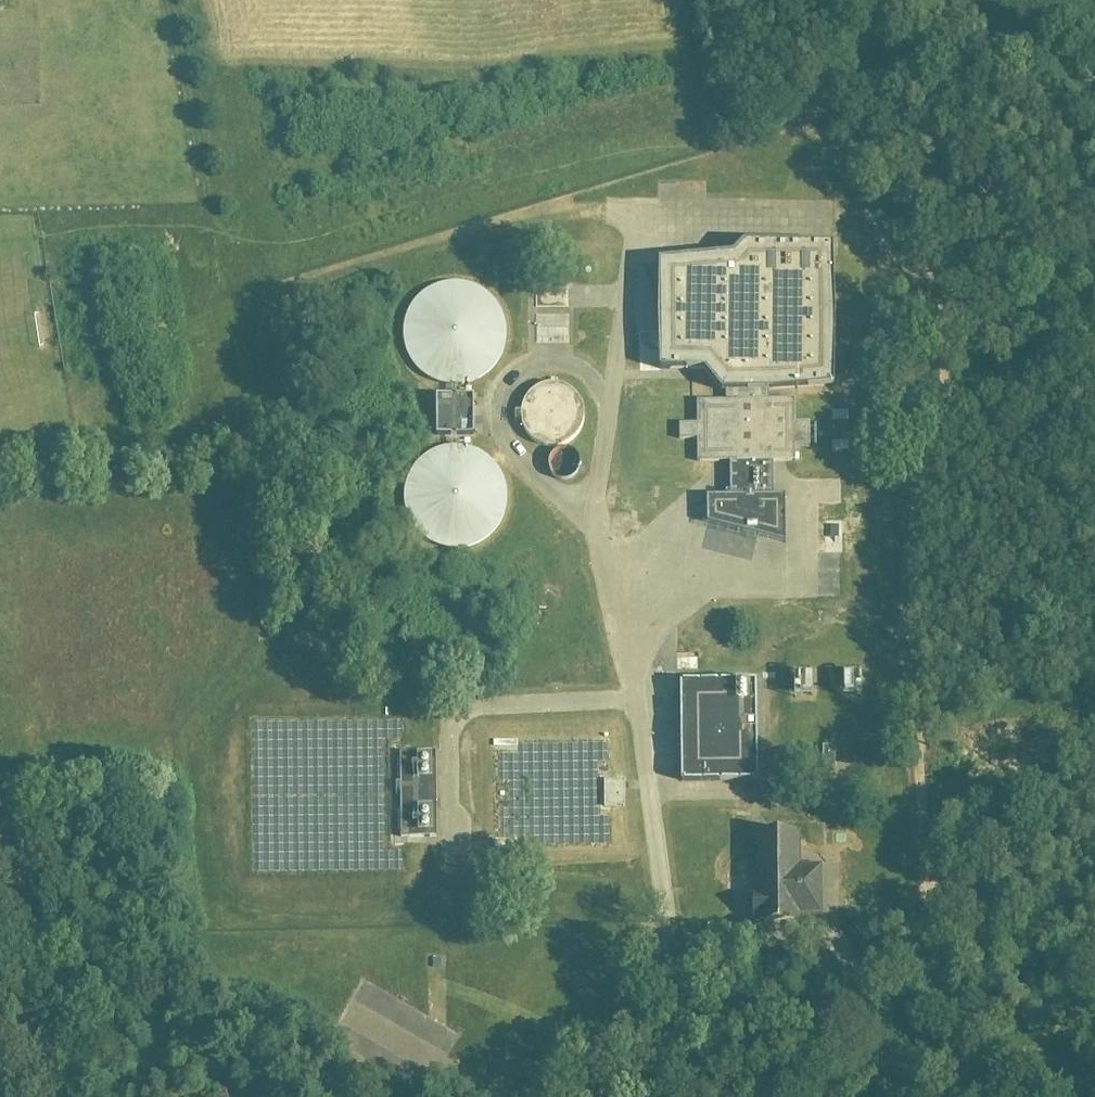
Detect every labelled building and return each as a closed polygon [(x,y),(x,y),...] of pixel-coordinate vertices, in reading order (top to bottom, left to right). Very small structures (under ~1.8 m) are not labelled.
[(722,391),(726,391),(769,391),(772,391),(834,386),(835,313),(833,245),(745,243),(734,255),(660,261),(659,315),(661,369),(705,370),(722,391)] [(405,321),(403,334),(405,347),(410,360),(418,370),(429,379),(441,384),(454,386),(468,384),(480,379),(491,371),(499,360),(504,348),(506,335),(505,321),(500,309),(492,298),(481,290),(469,285),(455,283),(442,284),(429,289),(419,298),(410,308),(405,321)] [(545,352),(578,351),(576,320),(544,322),(545,352)] [(581,428),(584,418),(583,407),(579,398),(572,390),(563,385),(553,383),(543,384),(534,389),(527,396),(522,405),(520,415),(522,426),(527,435),(535,442),(545,446),(556,447),(566,443),(575,437),(581,428)] [(846,460),(846,395),(645,397),(646,463),(749,461),(772,461),(846,460)] [(473,435),(473,396),(437,396),(437,435),(473,435)] [(504,513),(507,500),(506,486),(501,474),(493,462),(482,454),(470,448),(456,446),(443,447),(430,452),(419,461),(410,471),(405,484),(403,498),(405,511),(410,523),(418,534),(428,542),(441,547),(454,549),(467,548),(479,543),(490,536),(499,525),(504,513)] [(560,448),(553,471),(573,477),(580,454),(560,448)] [(773,496),(772,461),(749,461),(749,497),(773,496)] [(805,707),(819,707),(821,679),(806,679),(805,707)] [(865,679),(851,681),(856,709),(870,706),(865,679)] [(755,681),(680,682),(682,782),(757,780),(755,681)] [(824,768),(835,768),(835,746),(824,746),(824,768)] [(436,752),(400,752),(401,837),(436,837),(436,794),(436,752)] [(850,782),(850,763),(839,763),(839,782),(850,782)] [(625,806),(625,780),(604,780),(604,806),(625,806)] [(759,832),(759,893),(752,893),(752,921),(759,921),(759,924),(797,923),(797,911),(818,911),(818,868),(797,868),(797,832),(759,832)] [(0,1084),(0,1096),(12,1096),(9,1082),(0,1084)]
